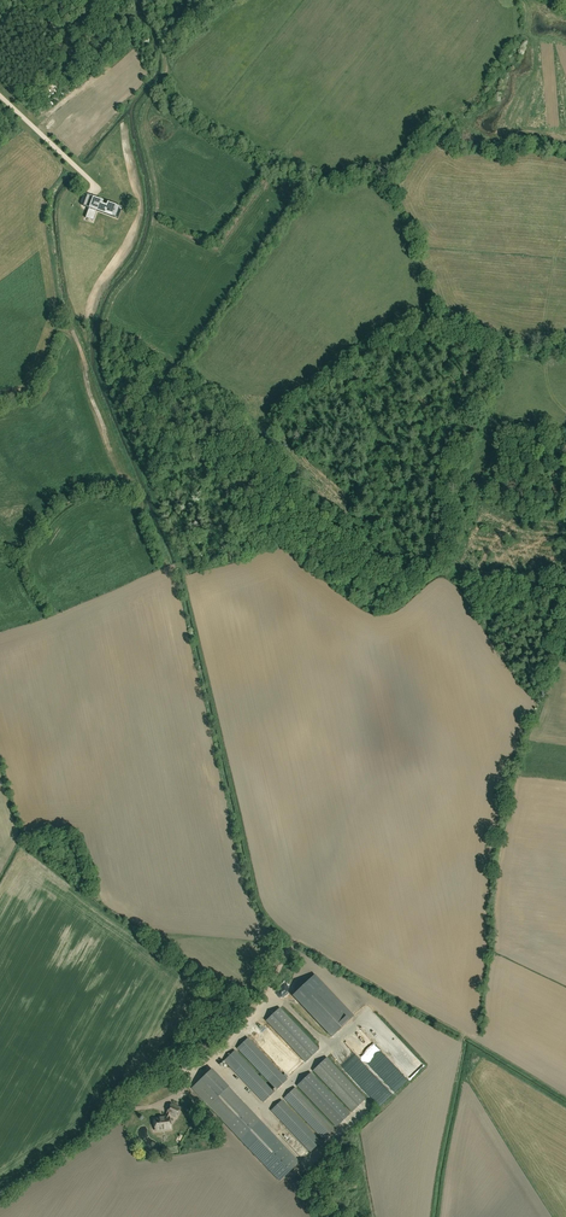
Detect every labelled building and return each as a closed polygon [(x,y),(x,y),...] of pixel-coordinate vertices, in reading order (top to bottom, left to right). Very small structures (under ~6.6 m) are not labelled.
[(85,217),(94,220),(97,212),(113,218),(117,206),(108,203),(107,204),(106,206),(102,204),(103,202),(103,201),(93,197),(91,201),(88,209),(85,217)] [(315,975),(293,996),(332,1038),(354,1017),(315,975)] [(319,1050),(280,1008),(266,1021),(305,1063),(319,1050)] [(276,1090),(287,1080),(248,1038),(237,1048),(276,1090)] [(329,1055),(343,1070),(349,1065),(346,1061),(349,1058),(352,1061),(357,1057),(343,1042),(329,1055)] [(263,1102),(274,1092),(235,1051),(224,1061),(263,1102)] [(365,1100),(327,1058),(313,1071),(352,1112),(365,1100)] [(299,1162),(260,1121),(214,1073),(208,1072),(192,1088),(240,1140),(279,1181),(299,1162)] [(311,1073),(297,1086),(336,1127),(350,1114),(311,1073)] [(334,1130),(314,1108),(295,1088),(284,1098),(323,1140),(334,1130)] [(321,1142),(289,1108),(281,1101),(271,1111),(310,1152),(321,1142)] [(176,1117),(180,1108),(171,1104),(167,1112),(168,1113),(166,1117),(163,1117),(163,1119),(154,1120),(155,1130),(166,1129),(166,1128),(170,1127),(169,1117),(170,1114),(176,1117)] [(115,1147),(108,1152),(114,1161),(116,1159),(116,1158),(117,1157),(118,1158),(127,1152),(122,1145),(116,1149),(115,1147)]
